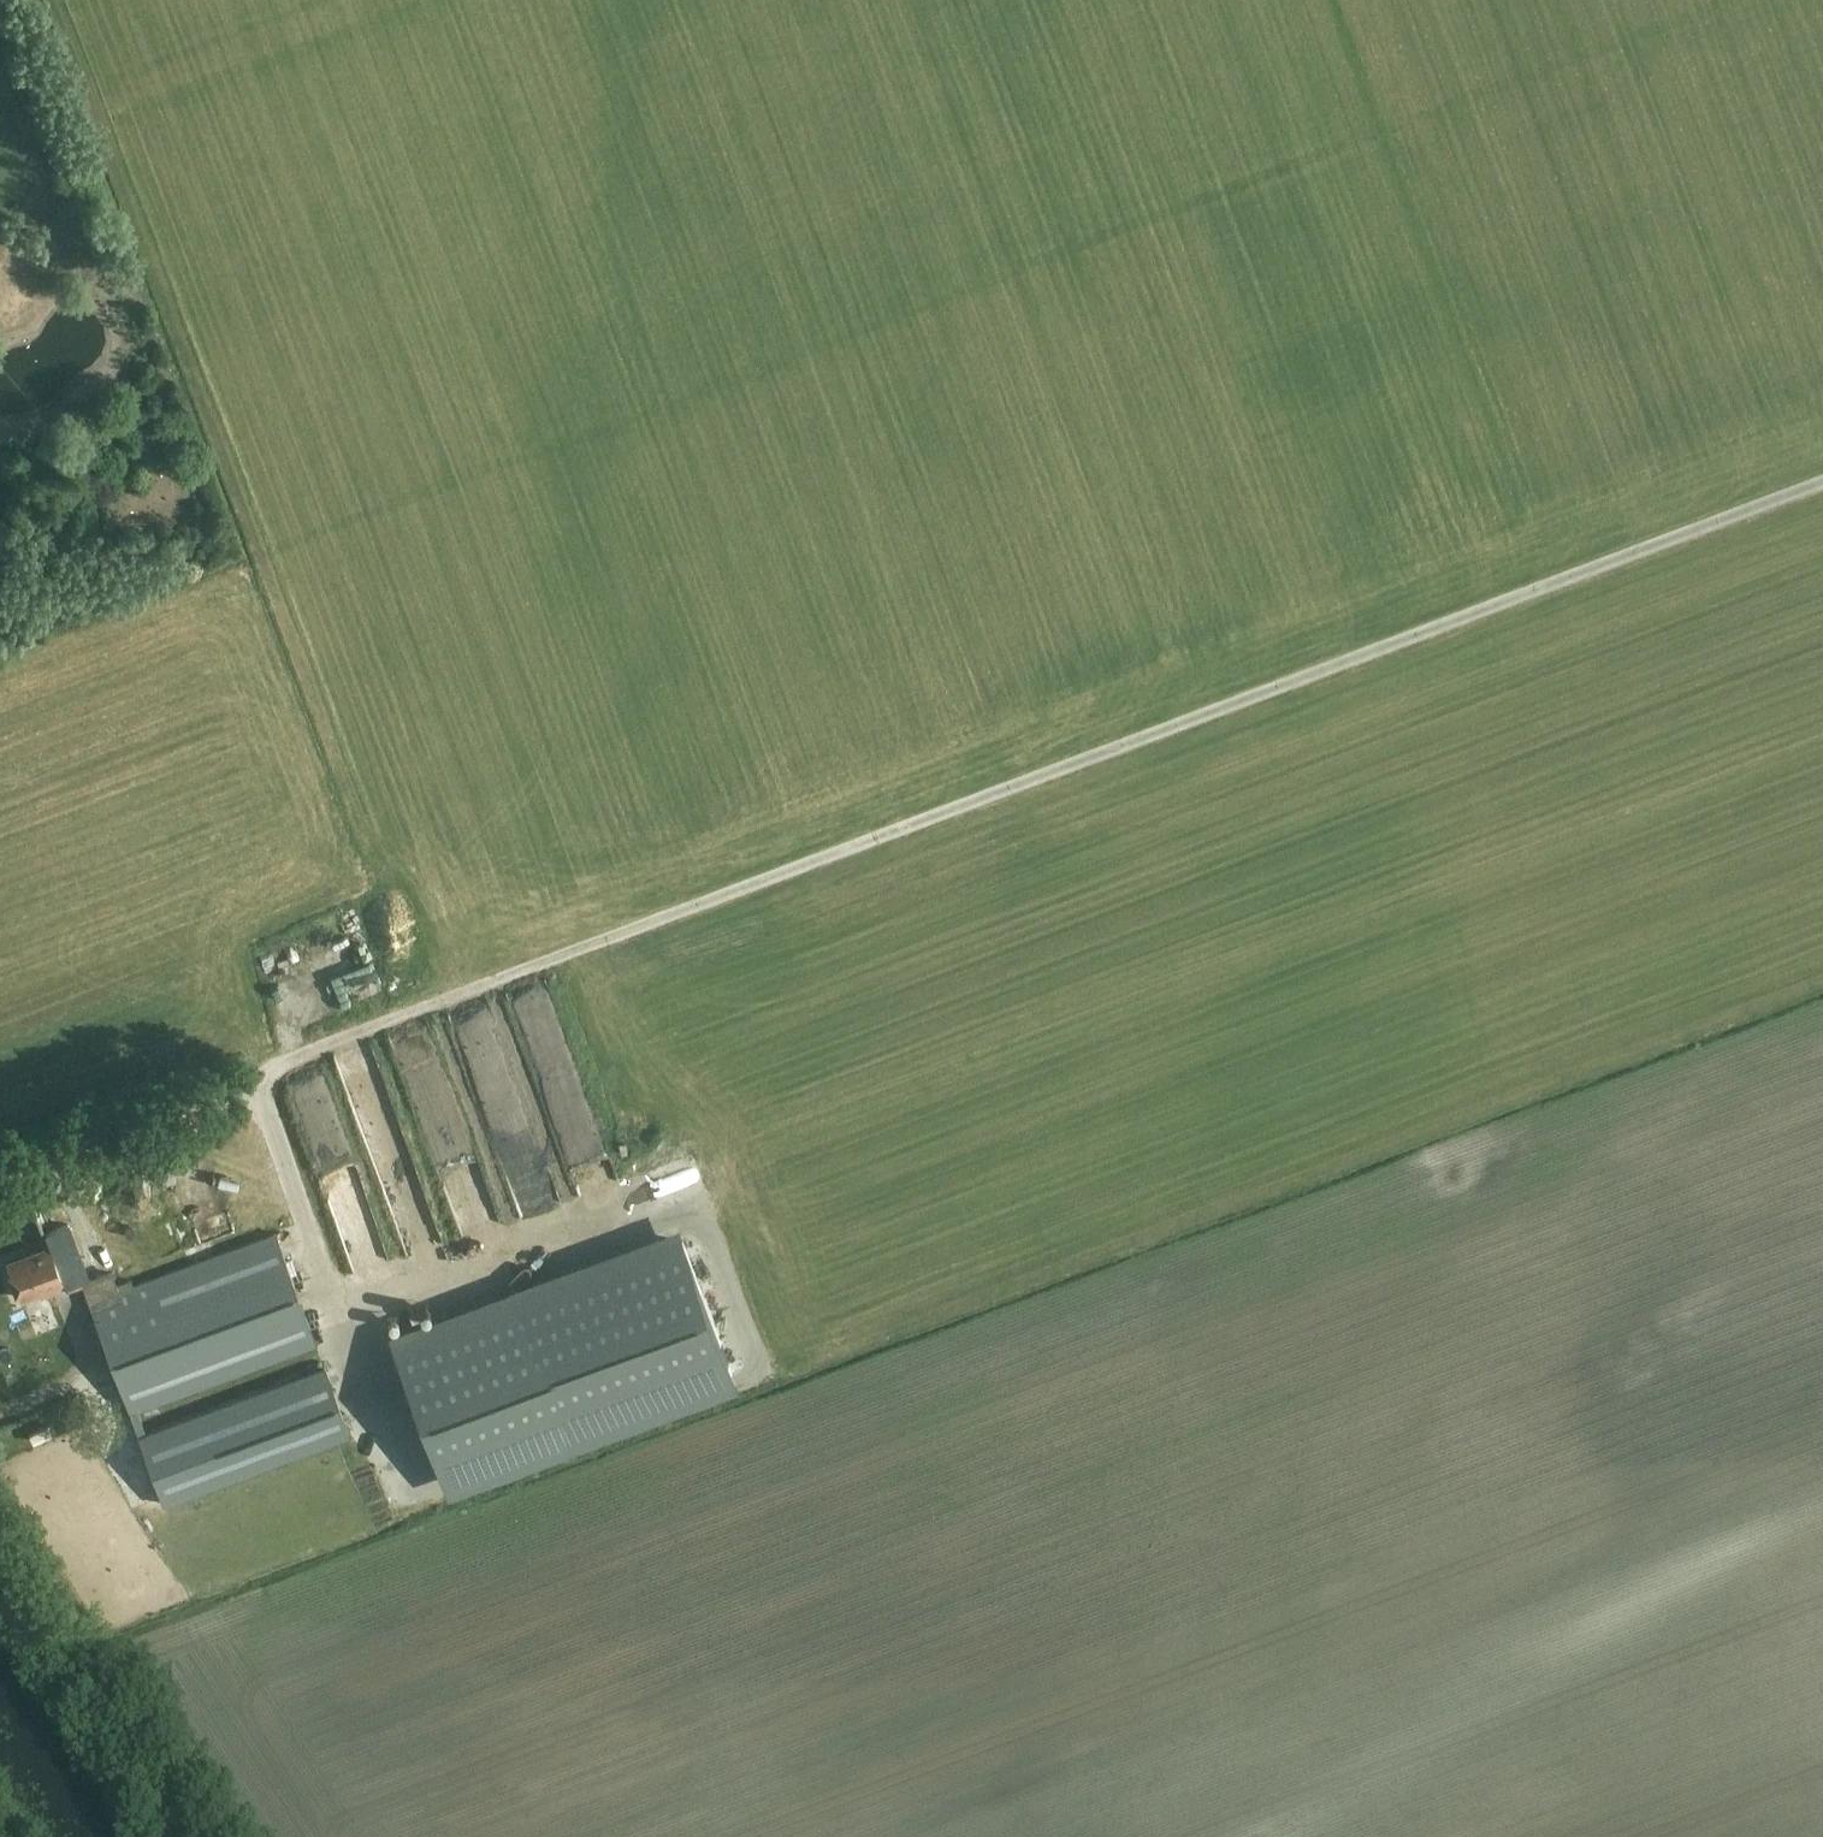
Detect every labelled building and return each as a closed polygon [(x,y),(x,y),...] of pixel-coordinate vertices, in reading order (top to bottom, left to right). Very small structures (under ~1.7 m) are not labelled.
[(503,1224),(447,1053),(412,1065),(468,1235),(503,1224)] [(33,1210),(48,1249),(4,1265),(11,1284),(8,1285),(13,1298),(17,1296),(18,1299),(38,1292),(38,1295),(62,1286),(64,1292),(82,1286),(163,1505),(350,1436),(323,1366),(146,1431),(139,1412),(316,1347),(273,1235),(131,1288),(128,1282),(114,1287),(110,1276),(179,1250),(148,1167),(33,1210)] [(354,1263),(388,1256),(375,1195),(340,1202),(354,1263)] [(679,1232),(391,1341),(451,1501),(739,1392),(679,1232)]
